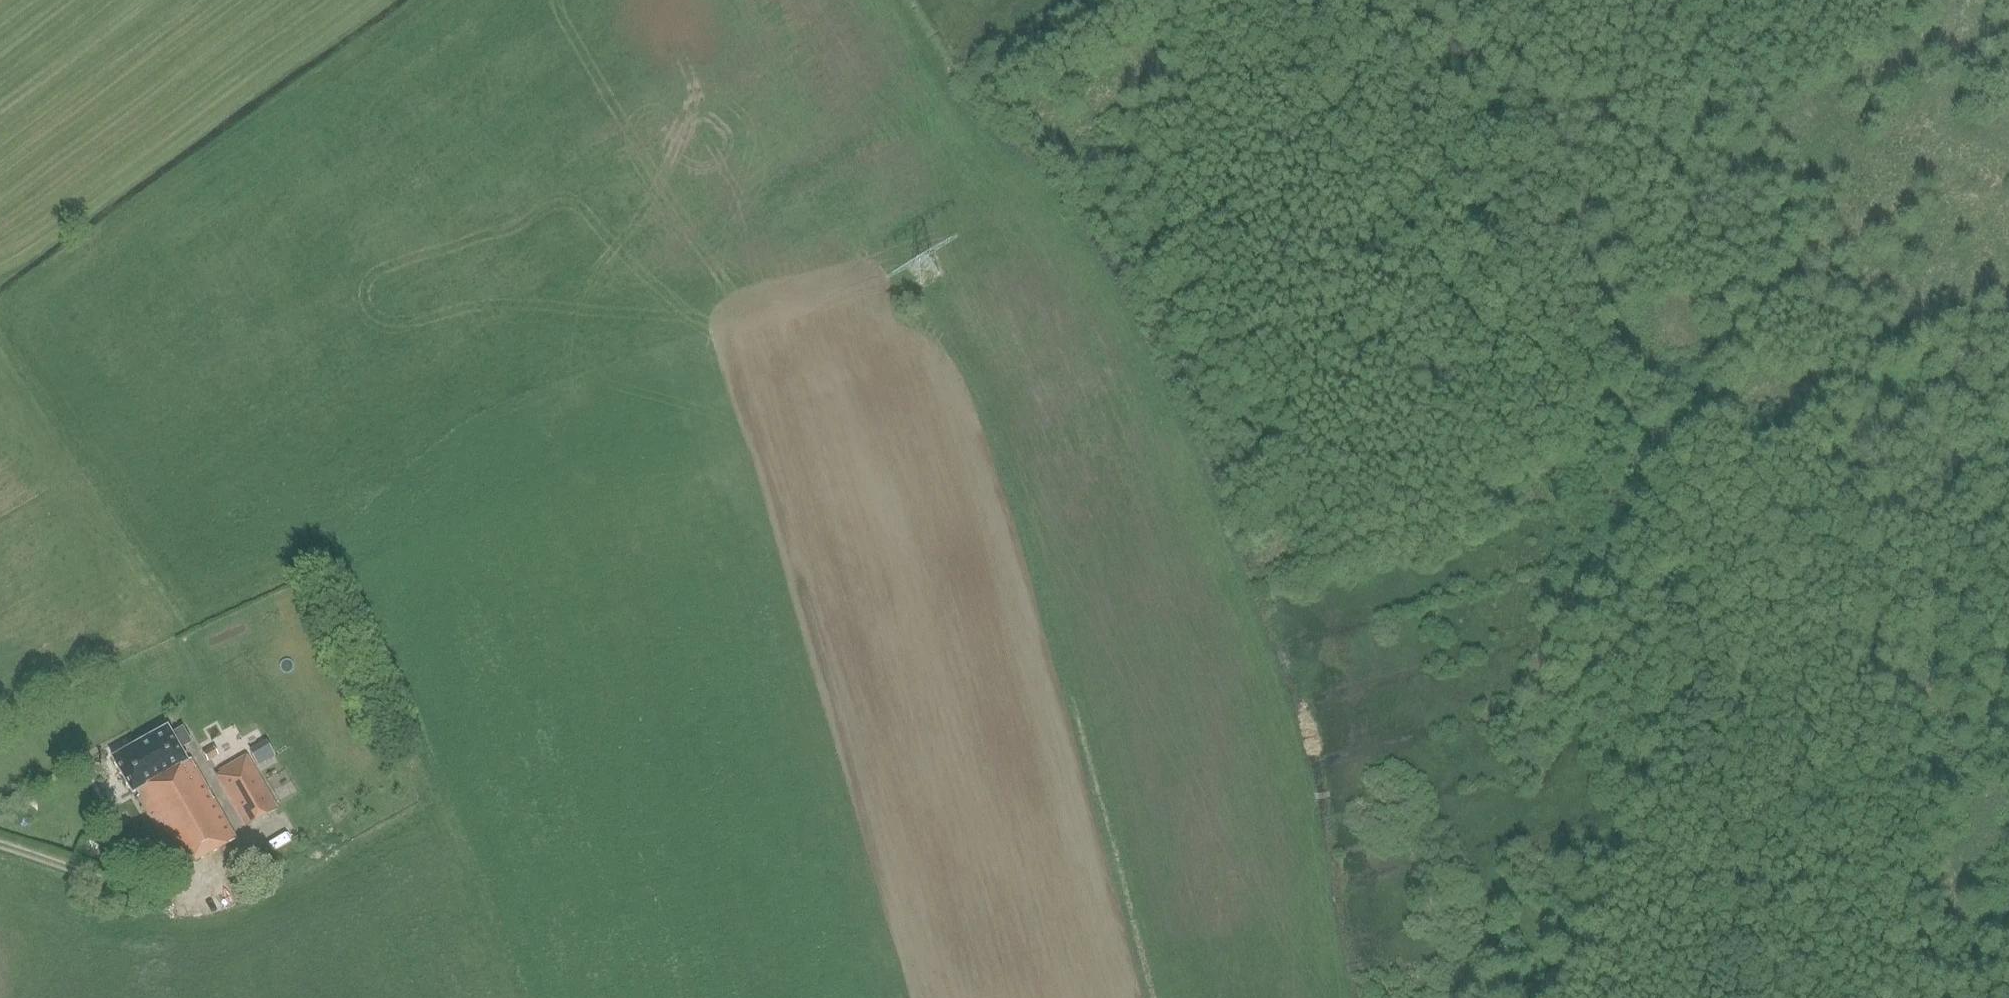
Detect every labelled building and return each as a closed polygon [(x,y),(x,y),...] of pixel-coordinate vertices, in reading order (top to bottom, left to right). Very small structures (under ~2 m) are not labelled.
[(181,751),(192,744),(183,728),(171,735),(167,728),(113,760),(133,795),(135,793),(181,873),(236,841),(191,764),(189,765),(181,751)] [(274,758),(267,747),(253,756),(260,767),(274,758)] [(209,762),(218,756),(213,748),(204,754),(209,762)] [(279,809),(248,755),(217,774),(247,827),(279,809)]
